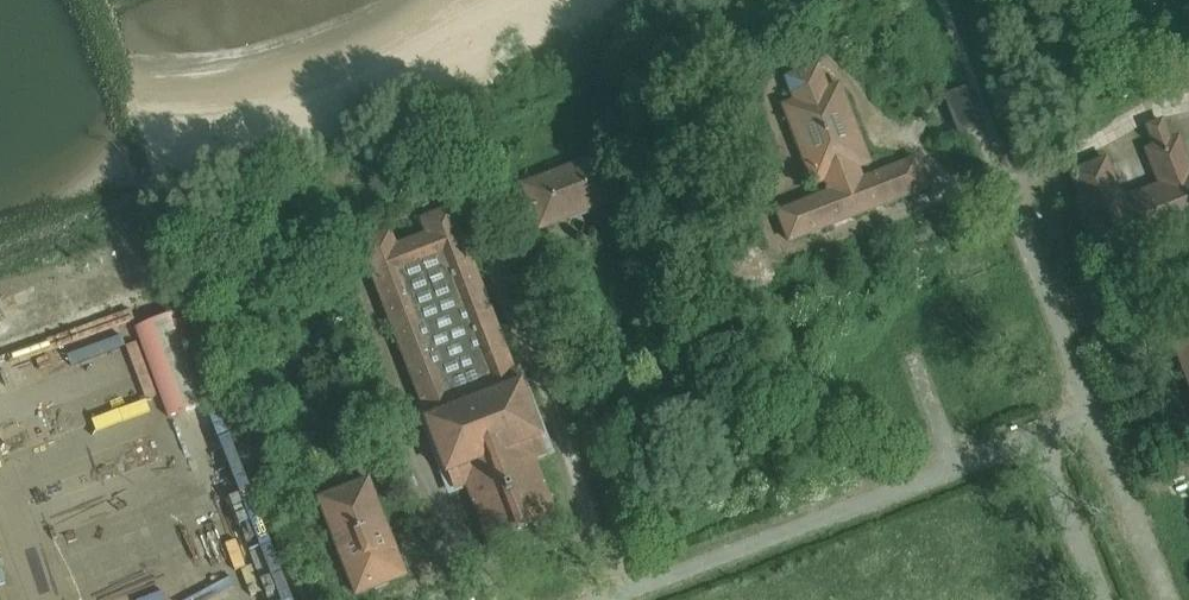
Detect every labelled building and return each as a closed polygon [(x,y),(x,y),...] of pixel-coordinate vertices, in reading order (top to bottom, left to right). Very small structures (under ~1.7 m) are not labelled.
[(732,78),(743,75),(741,66),(729,69),(732,78)] [(788,243),(924,190),(913,161),(860,182),(855,170),(867,166),(836,85),(824,90),(816,68),(784,80),(793,103),(781,107),(812,187),(824,182),(829,195),(777,215),(788,243)] [(943,99),(957,136),(982,126),(969,90),(943,99)] [(1125,250),(1188,225),(1188,174),(1176,140),(1167,143),(1159,123),(1145,128),(1153,149),(1144,153),(1157,188),(1119,203),(1103,161),(1069,174),(1079,201),(1073,204),(1085,235),(1092,233),(1099,253),(1123,244),(1125,250)] [(531,217),(537,233),(616,202),(599,158),(521,188),(526,202),(519,204),(525,220),(531,217)] [(466,487),(489,545),(555,519),(533,461),(546,456),(514,372),(511,373),(449,212),(421,222),(426,236),(394,249),(388,234),(359,245),(421,407),(420,408),(452,492),(466,487)] [(748,228),(724,235),(729,253),(753,246),(748,228)] [(241,304),(258,298),(252,284),(236,290),(241,304)] [(184,311),(135,330),(169,419),(218,400),(184,311)] [(1188,390),(1188,329),(1169,336),(1188,390)] [(353,577),(348,579),(354,597),(404,578),(398,560),(392,563),(373,513),(378,511),(367,481),(316,500),(328,530),(334,528),(353,577)]
